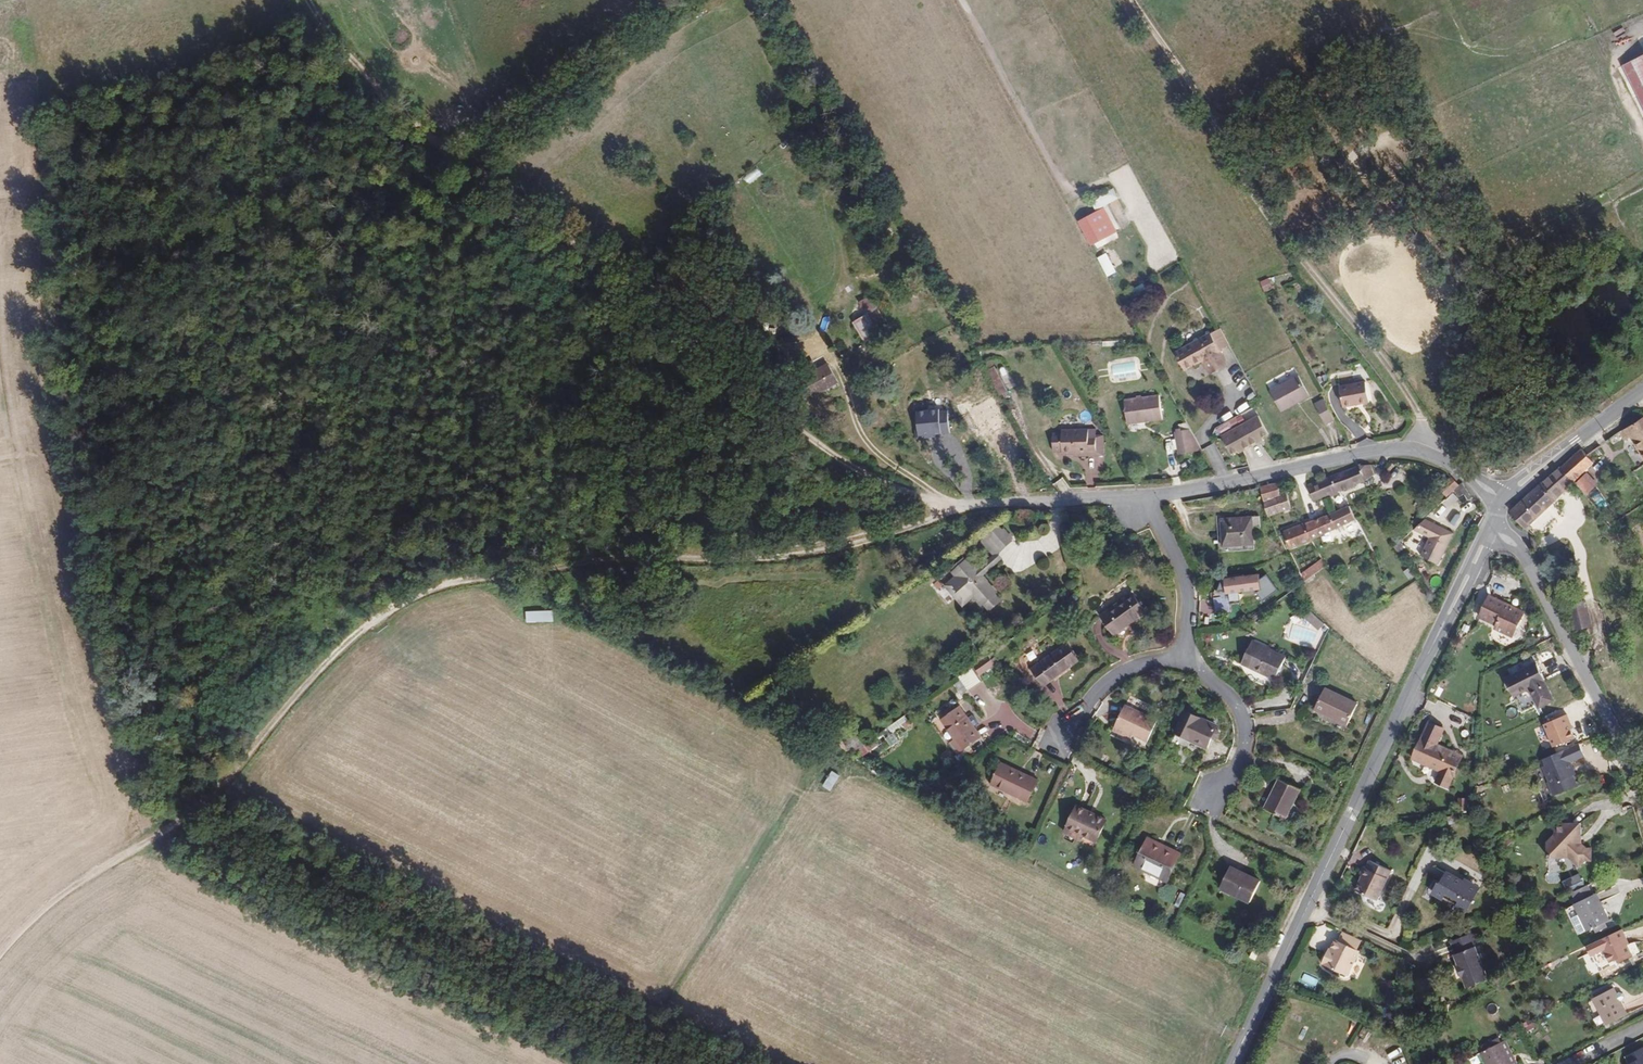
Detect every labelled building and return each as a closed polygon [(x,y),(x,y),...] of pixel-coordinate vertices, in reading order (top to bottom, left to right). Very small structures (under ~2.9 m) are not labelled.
[(1642,85),(1642,55),(1631,61),(1632,63),(1642,85)] [(1632,63),(1623,67),(1642,108),(1642,85),(1632,63)] [(1080,221),(1093,245),(1118,232),(1106,208),(1080,221)] [(1099,258),(1108,273),(1117,268),(1108,253),(1099,258)] [(1129,291),(1137,305),(1151,298),(1144,284),(1129,291)] [(867,314),(854,320),(864,340),(877,334),(874,327),(885,322),(872,293),(859,299),(867,314)] [(1223,332),(1178,356),(1188,376),(1204,368),(1210,379),(1229,370),(1223,358),(1234,353),(1223,332)] [(822,366),(800,378),(814,401),(835,390),(822,366)] [(987,372),(995,385),(1002,381),(994,367),(987,372)] [(1298,375),(1269,391),(1280,411),(1309,395),(1298,375)] [(1002,381),(995,385),(994,386),(1000,395),(1007,391),(1002,381)] [(1368,382),(1343,387),(1348,408),(1372,402),(1368,382)] [(1156,395),(1121,399),(1124,423),(1159,419),(1156,395)] [(1319,399),(1310,403),(1321,424),(1330,419),(1319,399)] [(950,408),(918,409),(918,435),(951,435),(950,408)] [(1236,427),(1248,448),(1262,441),(1260,438),(1267,434),(1257,416),(1236,427)] [(1642,462),(1642,426),(1621,441),(1626,449),(1633,445),(1642,462)] [(1236,427),(1221,436),(1231,455),(1240,450),(1241,452),(1248,448),(1236,427)] [(1058,451),(1058,454),(1084,453),(1084,456),(1094,456),(1093,428),(1057,429),(1057,433),(1048,433),(1049,451),(1058,451)] [(1199,449),(1186,428),(1173,430),(1176,451),(1189,450),(1199,449)] [(1577,488),(1587,479),(1595,471),(1581,456),(1562,473),(1577,488)] [(1375,480),(1370,466),(1360,468),(1310,487),(1307,488),(1314,505),(1328,500),(1367,485),(1375,480)] [(1546,485),(1511,518),(1528,536),(1577,488),(1562,473),(1548,487),(1546,485)] [(1577,488),(1591,503),(1601,493),(1587,479),(1577,488)] [(1278,487),(1260,491),(1265,503),(1282,497),(1278,487)] [(1444,514),(1450,507),(1455,501),(1448,494),(1436,506),(1444,514)] [(1282,497),(1265,503),(1272,522),(1295,513),(1288,495),(1282,497)] [(1460,517),(1469,508),(1458,499),(1455,501),(1450,507),(1460,517)] [(1354,507),(1313,524),(1283,537),(1289,554),(1360,525),(1361,524),(1354,507)] [(1258,534),(1256,519),(1219,523),(1221,551),(1253,548),(1252,535),(1258,534)] [(1430,528),(1419,540),(1424,542),(1434,531),(1430,528)] [(983,543),(994,559),(1011,547),(1011,544),(1006,536),(1004,537),(1000,531),(983,543)] [(1434,531),(1424,542),(1436,548),(1427,565),(1440,573),(1445,563),(1449,565),(1460,545),(1434,531)] [(1398,562),(1402,567),(1409,559),(1405,554),(1398,562)] [(997,564),(994,559),(974,573),(978,578),(997,564)] [(1323,559),(1302,572),(1306,579),(1327,565),(1323,559)] [(978,578),(974,573),(966,561),(962,564),(960,560),(950,567),(953,570),(951,572),(954,576),(947,582),(946,589),(954,601),(959,602),(968,596),(976,608),(979,606),(983,612),(992,605),(988,599),(991,597),(983,585),(985,583),(982,579),(980,581),(978,578)] [(1444,574),(1449,565),(1445,563),(1440,573),(1444,574)] [(1256,580),(1265,596),(1278,589),(1268,573),(1256,580)] [(1239,591),(1256,591),(1255,574),(1217,575),(1218,610),(1230,610),(1230,600),(1239,599),(1239,591)] [(1411,587),(1415,585),(1409,577),(1406,580),(1411,587)] [(1130,598),(1097,618),(1109,638),(1141,618),(1130,598)] [(1490,598),(1479,618),(1496,626),(1494,629),(1512,637),(1523,614),(1490,598)] [(1587,607),(1571,611),(1577,637),(1587,634),(1583,616),(1589,614),(1587,607)] [(527,610),(527,621),(555,621),(554,610),(527,610)] [(1319,634),(1325,627),(1308,612),(1302,619),(1319,634)] [(1594,632),(1589,614),(1583,616),(1587,634),(1594,632)] [(1066,644),(1023,675),(1039,698),(1082,665),(1066,644)] [(1243,678),(1253,656),(1248,654),(1239,676),(1243,678)] [(1280,668),(1253,656),(1243,678),(1270,690),(1280,668)] [(976,679),(993,668),(988,661),(972,673),(976,679)] [(1536,664),(1504,681),(1513,697),(1528,688),(1539,707),(1553,699),(1542,680),(1544,679),(1536,664)] [(1627,675),(1620,678),(1630,699),(1637,695),(1627,675)] [(1357,704),(1325,688),(1315,709),(1346,725),(1357,704)] [(1630,699),(1628,700),(1638,721),(1642,718),(1642,708),(1637,695),(1630,699)] [(955,740),(962,751),(977,740),(970,730),(973,728),(959,709),(941,721),(955,740)] [(1544,722),(1562,714),(1560,709),(1542,717),(1544,722)] [(1123,710),(1114,731),(1133,739),(1147,744),(1155,724),(1123,710)] [(1568,713),(1544,723),(1553,746),(1577,737),(1568,713)] [(904,715),(889,726),(894,732),(909,721),(904,715)] [(1430,722),(1412,758),(1439,770),(1435,778),(1448,784),(1463,753),(1438,741),(1444,728),(1430,722)] [(1216,741),(1217,739),(1187,724),(1177,745),(1207,760),(1211,752),(1213,753),(1215,753),(1218,752),(1219,751),(1221,747),(1220,745),(1219,743),(1216,741)] [(881,743),(874,732),(864,738),(859,731),(848,739),(861,757),(881,743)] [(1133,739),(1114,731),(1112,736),(1130,744),(1133,739)] [(957,754),(962,751),(955,740),(950,744),(957,754)] [(1582,756),(1577,743),(1549,755),(1552,761),(1540,767),(1546,782),(1547,786),(1549,793),(1552,795),(1576,785),(1573,779),(1570,773),(1572,771),(1568,762),(1582,756)] [(1552,761),(1549,755),(1537,761),(1540,767),(1552,761)] [(1037,781),(1001,763),(991,783),(1027,800),(1037,781)] [(832,770),(825,786),(833,790),(840,773),(832,770)] [(1580,776),(1573,779),(1576,785),(1582,783),(1580,776)] [(1301,791),(1280,781),(1265,809),(1286,820),(1301,791)] [(1095,844),(1105,824),(1075,810),(1063,835),(1073,840),(1075,835),(1095,844)] [(1584,827),(1559,829),(1560,838),(1551,848),(1552,861),(1572,860),(1581,868),(1589,860),(1594,859),(1594,848),(1586,848),(1582,845),(1581,842),(1585,840),(1584,827)] [(1149,842),(1137,868),(1165,882),(1178,856),(1149,842)] [(1363,877),(1356,892),(1377,902),(1391,872),(1370,862),(1367,869),(1364,868),(1360,876),(1363,877)] [(1260,881),(1230,866),(1220,887),(1250,902),(1260,881)] [(1445,875),(1433,895),(1464,912),(1476,893),(1445,875)] [(1576,901),(1595,892),(1591,882),(1571,892),(1576,901)] [(1577,904),(1567,909),(1579,935),(1596,928),(1598,932),(1609,927),(1607,922),(1610,921),(1598,893),(1576,903),(1577,904)] [(1185,897),(1181,895),(1175,906),(1180,909),(1185,897)] [(1629,927),(1606,938),(1616,960),(1624,957),(1628,955),(1630,958),(1638,955),(1633,944),(1635,943),(1629,927)] [(1473,933),(1451,940),(1456,953),(1455,954),(1458,964),(1457,965),(1461,977),(1463,976),(1467,987),(1488,980),(1476,947),(1477,946),(1473,933)] [(1338,944),(1333,953),(1331,958),(1329,958),(1324,968),(1350,980),(1362,955),(1338,944)] [(1591,1000),(1605,1028),(1625,1017),(1611,989),(1591,1000)] [(1538,1050),(1534,1042),(1527,1046),(1532,1054),(1538,1050)] [(1486,1063),(1509,1063),(1500,1045),(1481,1054),(1486,1063)] [(1625,1059),(1628,1063),(1642,1063),(1642,1049),(1625,1059)]
